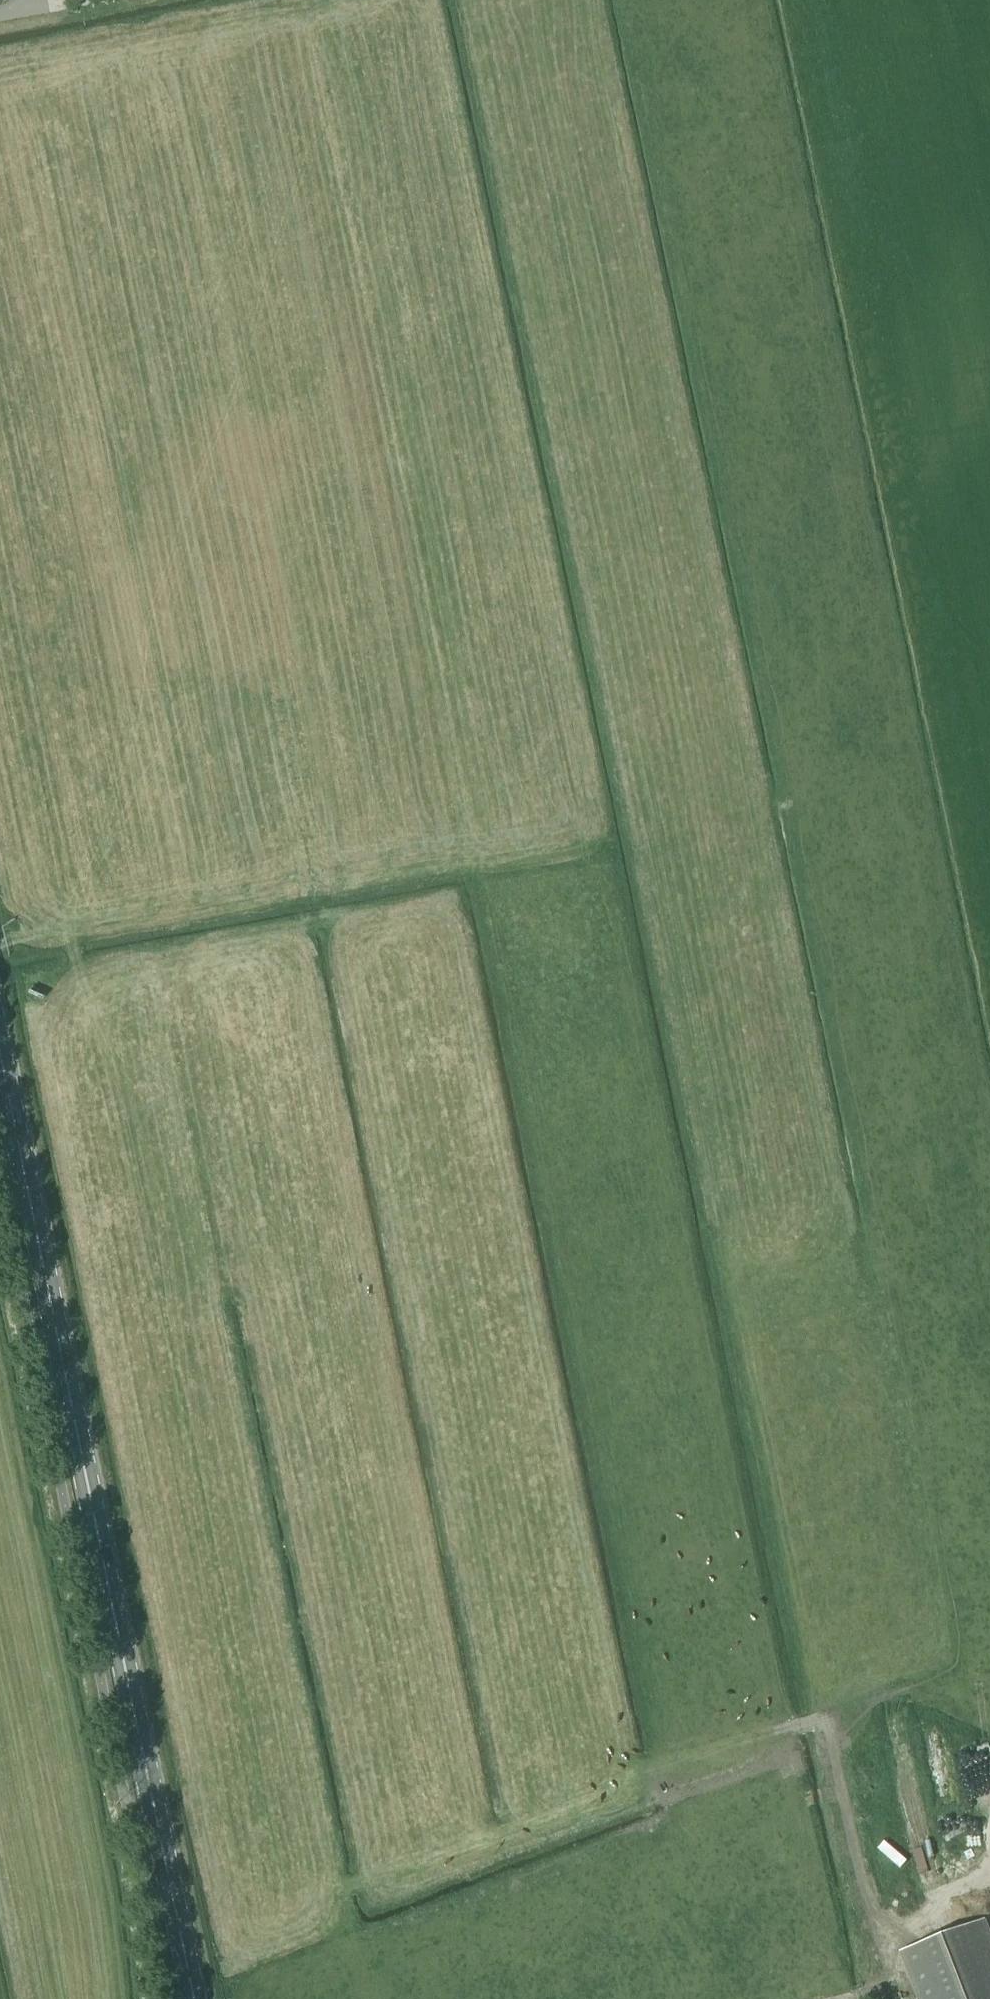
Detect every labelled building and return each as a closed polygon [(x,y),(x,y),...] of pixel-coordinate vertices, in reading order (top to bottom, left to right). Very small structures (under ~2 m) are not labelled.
[(901,1952),(919,1998),(989,1998),(989,1940),(983,1921),(901,1952)]
